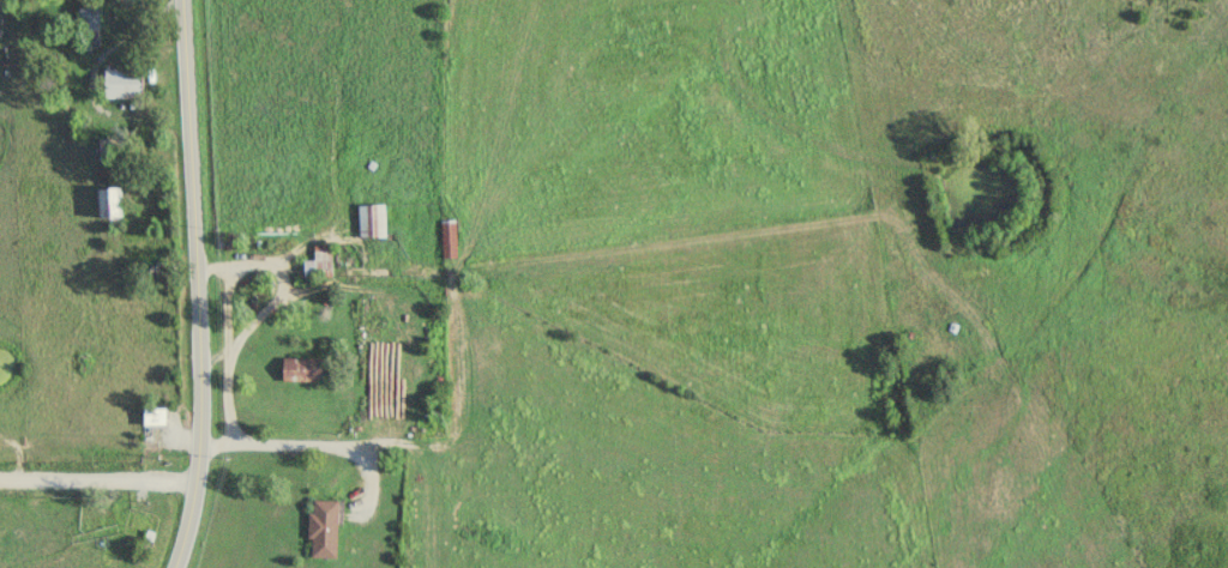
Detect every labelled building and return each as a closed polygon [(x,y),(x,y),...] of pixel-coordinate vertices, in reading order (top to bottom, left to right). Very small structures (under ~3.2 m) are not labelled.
[(99,219),(123,218),(121,189),(98,190),(99,219)] [(359,206),(360,238),(387,238),(387,205),(359,206)] [(457,223),(442,223),(443,258),(459,258),(457,223)] [(334,273),(333,251),(320,251),(320,245),(314,245),(315,260),(304,261),(305,274),(334,273)] [(285,359),(284,382),(323,383),(324,360),(285,359)] [(167,409),(145,409),(145,427),(167,427),(167,409)] [(340,502),(315,501),(315,513),(310,513),(309,541),(313,541),(313,559),(339,559),(340,502)]
